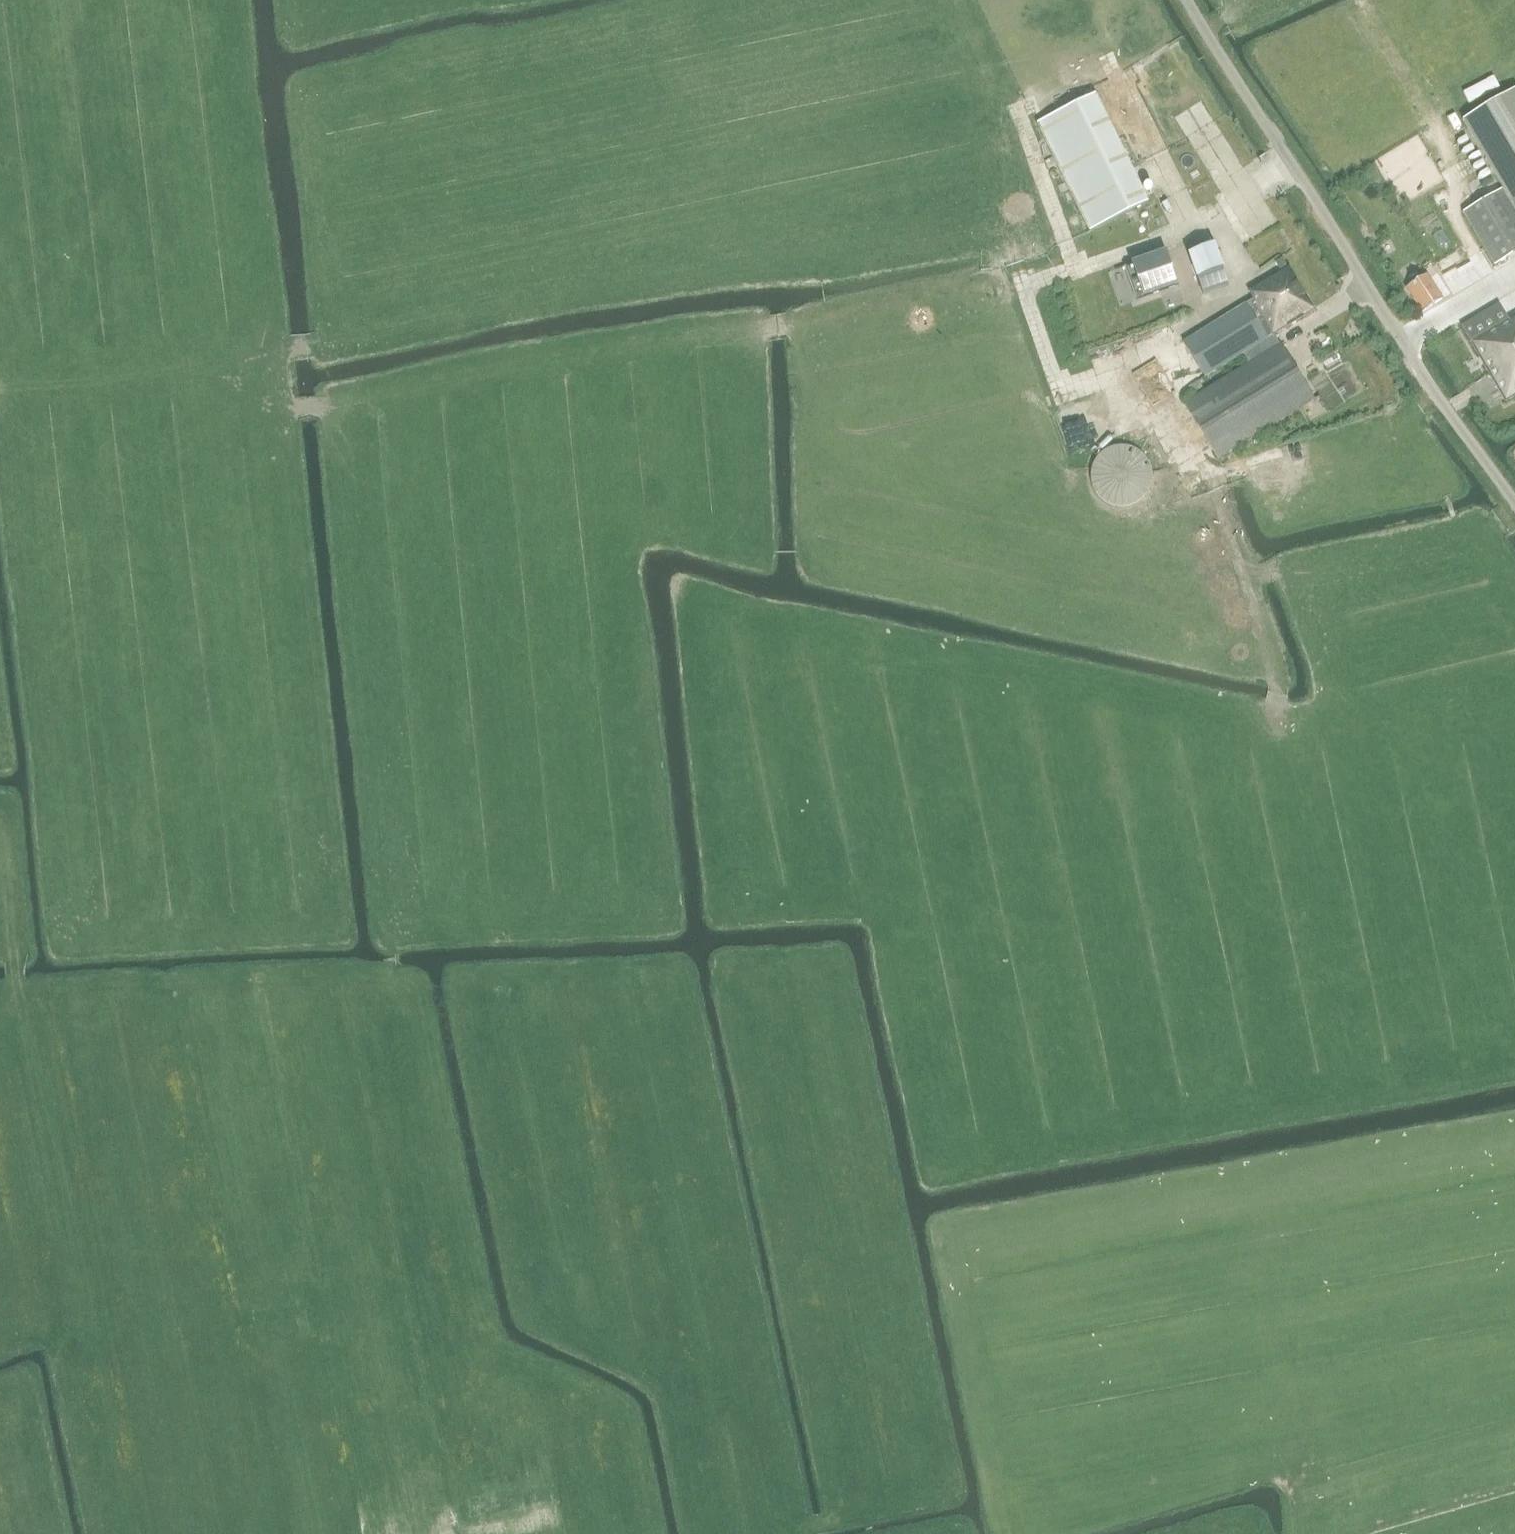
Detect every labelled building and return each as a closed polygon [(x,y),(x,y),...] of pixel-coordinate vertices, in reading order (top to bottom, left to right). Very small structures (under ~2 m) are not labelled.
[(1462,213),(1494,266),(1514,254),(1514,90),(1467,120),(1505,188),(1462,213)] [(1148,202),(1095,94),(1036,123),(1089,231),(1148,202)] [(1202,294),(1228,285),(1221,269),(1223,268),(1214,244),(1187,255),(1202,294)] [(1125,266),(1136,300),(1178,286),(1166,252),(1125,266)] [(1243,355),(1248,363),(1183,404),(1217,461),(1314,401),(1275,335),(1314,309),(1288,268),(1246,292),(1254,304),(1249,308),(1246,303),(1182,342),(1205,379),(1243,355)] [(1406,289),(1422,313),(1443,298),(1427,275),(1406,289)] [(1511,323),(1499,302),(1460,325),(1505,402),(1514,396),(1514,321),(1511,323)] [(1127,446),(1122,445),(1119,446),(1114,446),(1109,448),(1105,450),(1100,453),(1097,457),(1094,461),(1091,466),(1090,471),(1090,476),(1090,481),(1091,486),(1094,491),(1096,495),(1100,499),(1104,502),(1108,504),(1113,506),(1118,507),(1123,507),(1129,506),(1133,504),(1138,502),(1142,498),(1145,495),(1148,490),(1150,486),(1151,481),(1152,475),(1151,470),(1150,465),(1147,461),(1145,457),(1141,453),(1137,450),(1132,447),(1127,446)]
